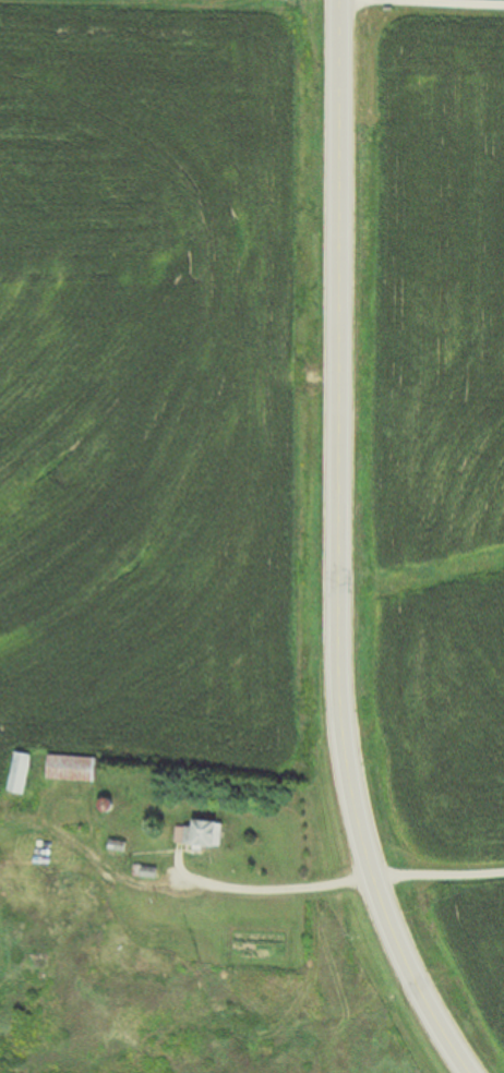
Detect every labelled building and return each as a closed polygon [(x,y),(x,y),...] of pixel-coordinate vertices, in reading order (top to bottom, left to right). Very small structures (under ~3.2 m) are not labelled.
[(7,796),(24,798),(27,756),(11,755),(7,796)] [(95,760),(44,759),(44,783),(94,784),(95,760)] [(220,825),(184,825),(184,850),(220,850),(220,825)] [(61,881),(62,855),(0,854),(0,880),(61,881)]
